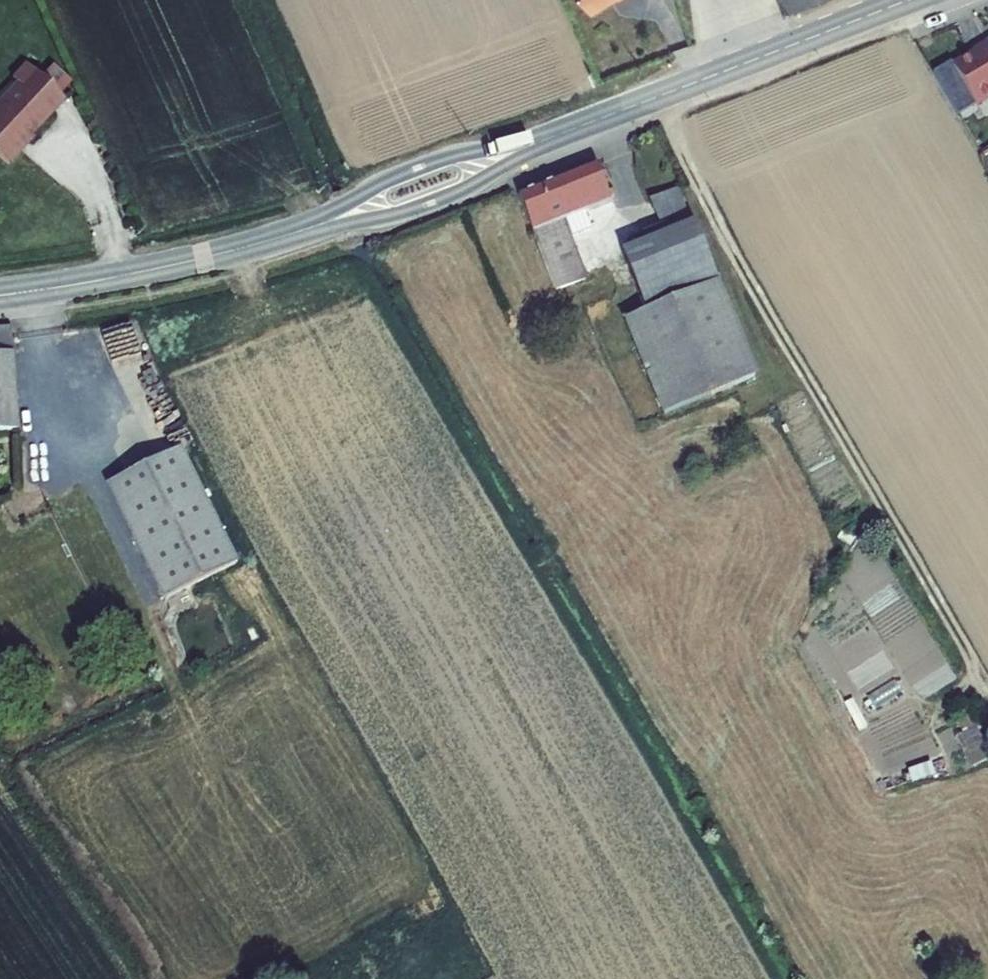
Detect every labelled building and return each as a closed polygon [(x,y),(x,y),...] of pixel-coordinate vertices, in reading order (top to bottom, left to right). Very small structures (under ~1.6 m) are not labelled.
[(593,17),(619,1),(618,0),(582,0),(593,17)] [(785,10),(812,0),(781,0),(785,10)] [(973,51),(975,55),(953,69),(976,108),(987,100),(987,46),(987,44),(973,51)] [(26,65),(12,80),(17,84),(0,103),(0,159),(7,165),(22,149),(20,146),(63,100),(26,65)] [(597,167),(519,198),(556,292),(587,280),(570,238),(591,229),(585,213),(612,203),(597,167)] [(649,201),(666,238),(692,227),(677,190),(649,201)] [(692,227),(666,238),(622,255),(647,313),(718,284),(694,226),(692,227)] [(647,313),(625,322),(664,416),(756,378),(718,284),(647,313)] [(0,330),(0,433),(18,432),(11,329),(0,330)] [(180,451),(108,486),(165,600),(236,565),(180,451)]
